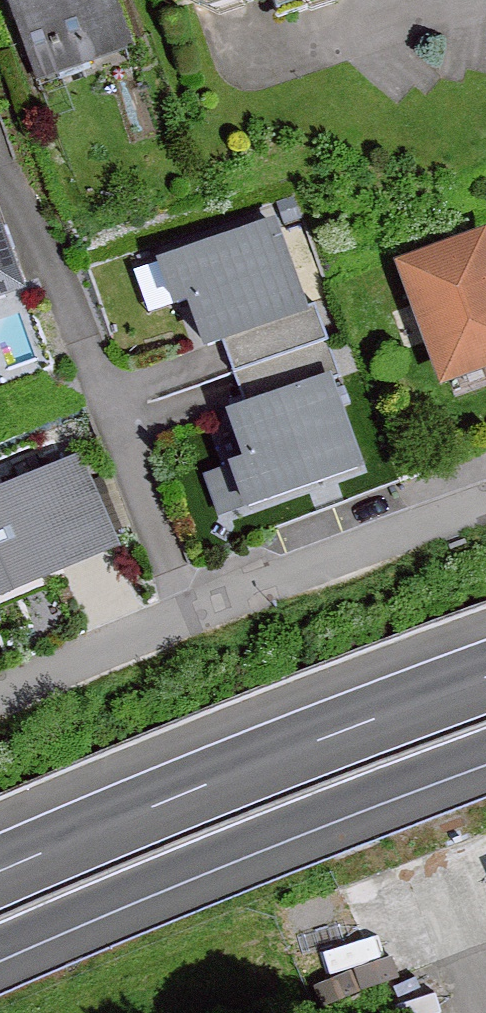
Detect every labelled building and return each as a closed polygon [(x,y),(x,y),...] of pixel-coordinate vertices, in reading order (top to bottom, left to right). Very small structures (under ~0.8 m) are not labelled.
[(142,57),(120,0),(3,0),(39,96),(142,57)] [(317,323),(282,226),(146,274),(167,330),(191,322),(206,363),(317,323)] [(21,301),(0,242),(0,308),(21,301)] [(485,381),(485,243),(393,278),(439,399),(485,381)] [(236,527),(371,478),(335,380),(223,421),(239,464),(216,472),(236,527)] [(118,555),(81,463),(0,496),(0,603),(118,555)]
